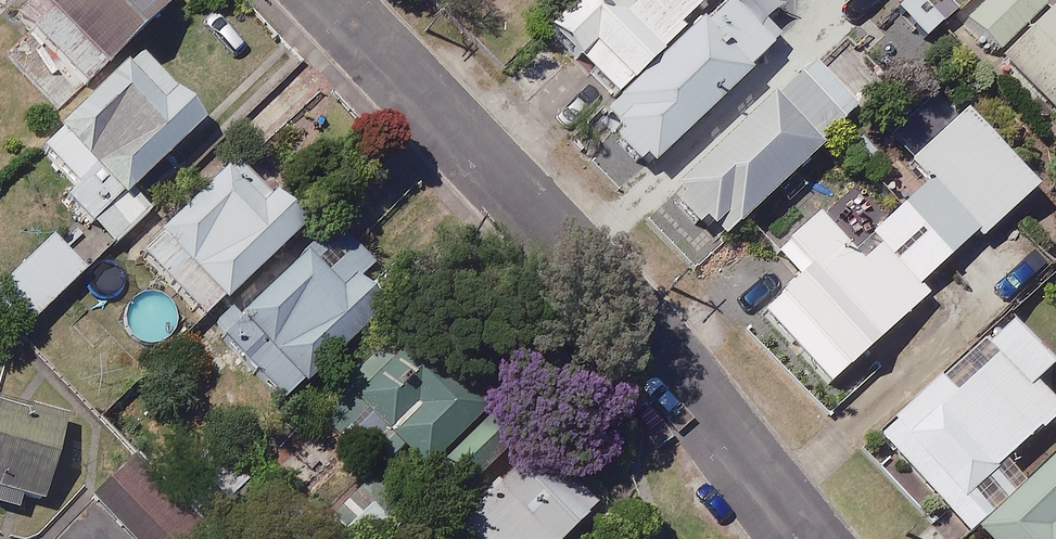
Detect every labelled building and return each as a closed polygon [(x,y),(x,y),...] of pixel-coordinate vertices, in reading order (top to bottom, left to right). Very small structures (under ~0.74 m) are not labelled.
[(159,0),(31,0),(48,17),(31,33),(84,89),(167,9),(159,0)] [(721,4),(718,0),(583,0),(547,33),(614,105),(721,4)] [(1030,0),(981,0),(959,22),(992,55),(1039,9),(1030,0)] [(721,4),(614,105),(595,123),(644,174),(770,55),(721,4)] [(1052,12),(998,65),(1055,124),(1055,16),(1052,12)] [(856,116),(811,68),(670,200),(715,248),(856,116)] [(129,196),(201,127),(149,73),(84,136),(71,123),(39,153),(73,188),(63,198),(111,249),(147,214),(129,196)] [(1028,199),(958,120),(907,165),(927,187),(847,259),(813,222),(773,258),(797,284),(760,317),(826,391),(924,303),(914,292),(972,240),(977,245),(1028,199)] [(296,235),(233,168),(139,257),(202,324),(296,235)] [(369,271),(332,229),(216,333),(281,405),(373,322),(346,292),(369,271)] [(49,243),(0,293),(0,321),(18,339),(82,275),(49,243)] [(415,328),(342,394),(441,503),(514,437),(415,328)] [(1048,421),(992,362),(948,404),(929,383),(872,437),(947,516),(1048,421)] [(0,411),(0,490),(39,501),(60,428),(0,411)] [(529,448),(455,522),(473,538),(564,538),(592,511),(529,448)] [(972,538),(1055,538),(1055,457),(982,528),(972,538)] [(95,491),(147,538),(175,538),(187,526),(120,463),(95,491)]
